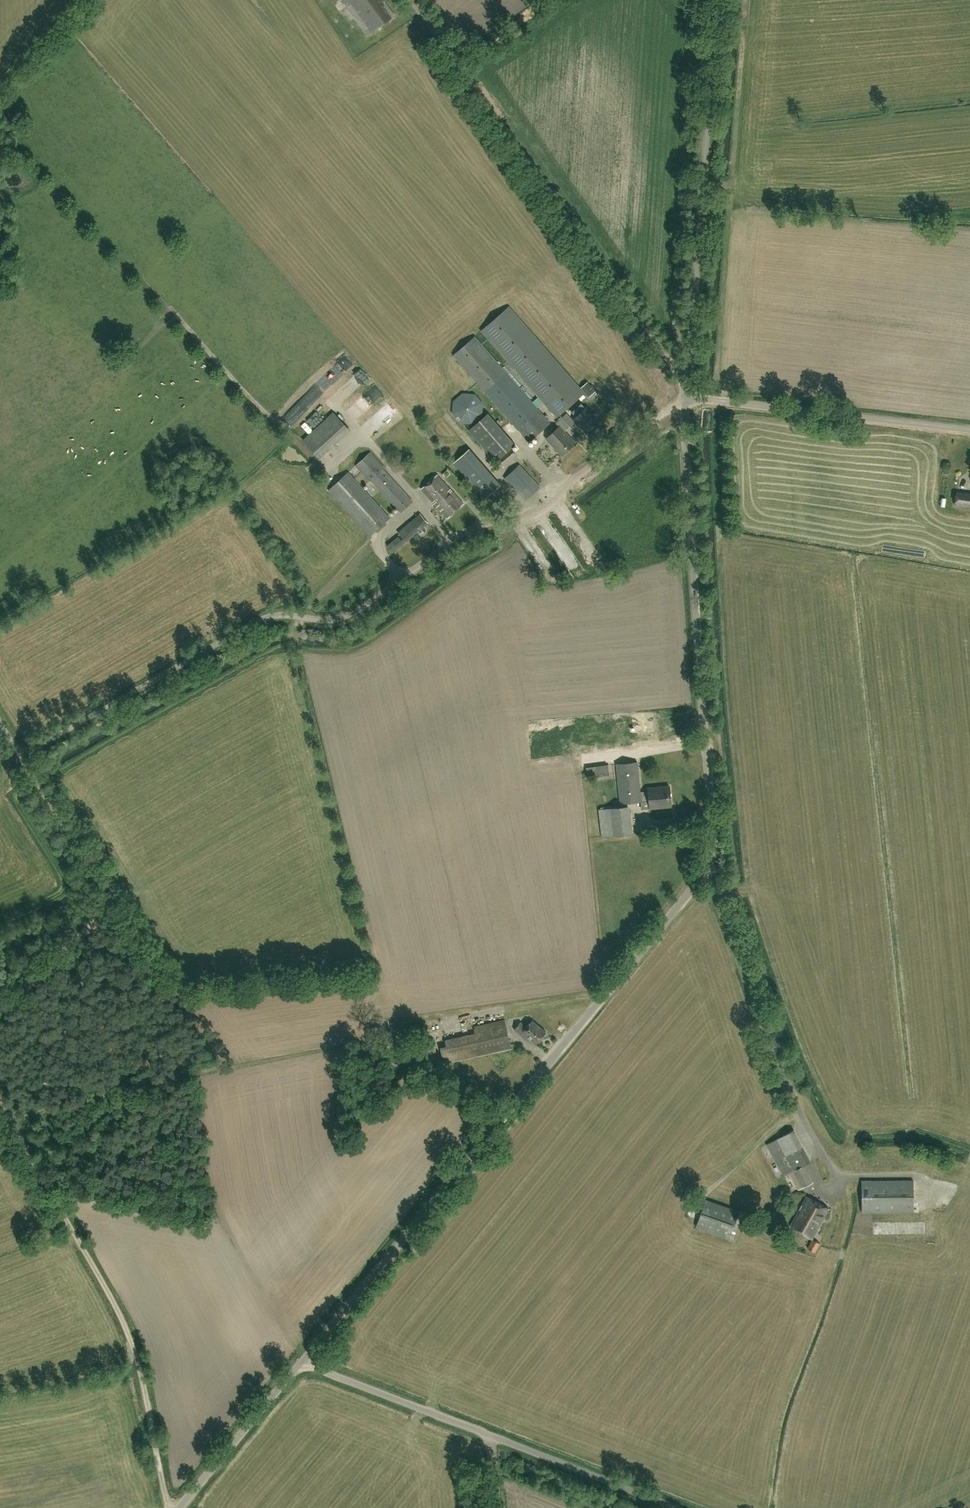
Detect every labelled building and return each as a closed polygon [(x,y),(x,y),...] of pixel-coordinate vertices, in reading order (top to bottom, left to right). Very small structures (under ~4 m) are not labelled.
[(395,16),(384,0),(343,0),(351,11),(347,14),(352,21),(356,18),(368,35),(395,16)] [(557,417),(585,393),(509,306),(481,330),(557,417)] [(528,441),(550,422),(475,336),(453,354),(528,441)] [(592,383),(585,387),(589,395),(596,392),(592,383)] [(350,384),(336,397),(343,404),(357,391),(350,384)] [(386,399),(378,390),(356,409),(364,418),(386,399)] [(468,420),(481,408),(469,395),(456,407),(468,420)] [(593,414),(586,407),(573,419),(577,424),(578,423),(587,432),(599,421),(597,419),(598,417),(598,416),(596,413),(594,413),(593,414)] [(388,409),(372,424),(378,431),(394,416),(388,409)] [(469,430),(496,461),(514,444),(488,414),(469,430)] [(321,424),(304,440),(320,458),(337,442),(321,424)] [(562,455),(575,443),(559,426),(546,438),(562,455)] [(485,498),(500,485),(469,449),(454,462),(485,498)] [(497,460),(503,467),(516,455),(511,449),(497,460)] [(401,512),(413,501),(384,468),(385,467),(371,451),(356,465),(401,512)] [(519,464),(504,478),(520,494),(529,486),(535,492),(540,487),(519,464)] [(370,536),(391,518),(348,471),(328,490),(370,536)] [(448,518),(464,503),(437,474),(421,488),(448,518)] [(957,492),(955,504),(969,506),(969,494),(957,492)] [(406,541),(428,522),(421,513),(398,532),(406,541)] [(543,527),(550,535),(554,531),(548,524),(543,527)] [(393,553),(406,542),(400,535),(387,545),(393,553)] [(640,792),(637,761),(616,763),(620,803),(641,801),(641,800),(649,800),(650,808),(672,806),(670,786),(648,788),(649,791),(640,792)] [(588,778),(609,775),(608,764),(586,767),(588,778)] [(602,837),(633,834),(630,805),(598,809),(602,837)] [(506,1026),(505,1019),(473,1026),(474,1033),(446,1040),(447,1046),(441,1047),(444,1063),(511,1048),(507,1026),(506,1026)] [(546,1031),(532,1020),(527,1027),(520,1022),(514,1029),(528,1040),(529,1038),(536,1044),(546,1031)] [(813,1181),(804,1164),(810,1161),(793,1129),(767,1143),(783,1175),(791,1171),(799,1188),(813,1181)] [(862,1212),(913,1211),(913,1180),(862,1181),(862,1212)] [(811,1212),(824,1219),(829,1209),(807,1197),(797,1214),(807,1219),(811,1212)] [(728,1238),(738,1211),(706,1199),(696,1226),(728,1238)] [(813,1238),(824,1219),(811,1212),(807,1219),(797,1214),(790,1226),(813,1238)] [(815,1252),(820,1243),(812,1240),(809,1248),(815,1252)]
